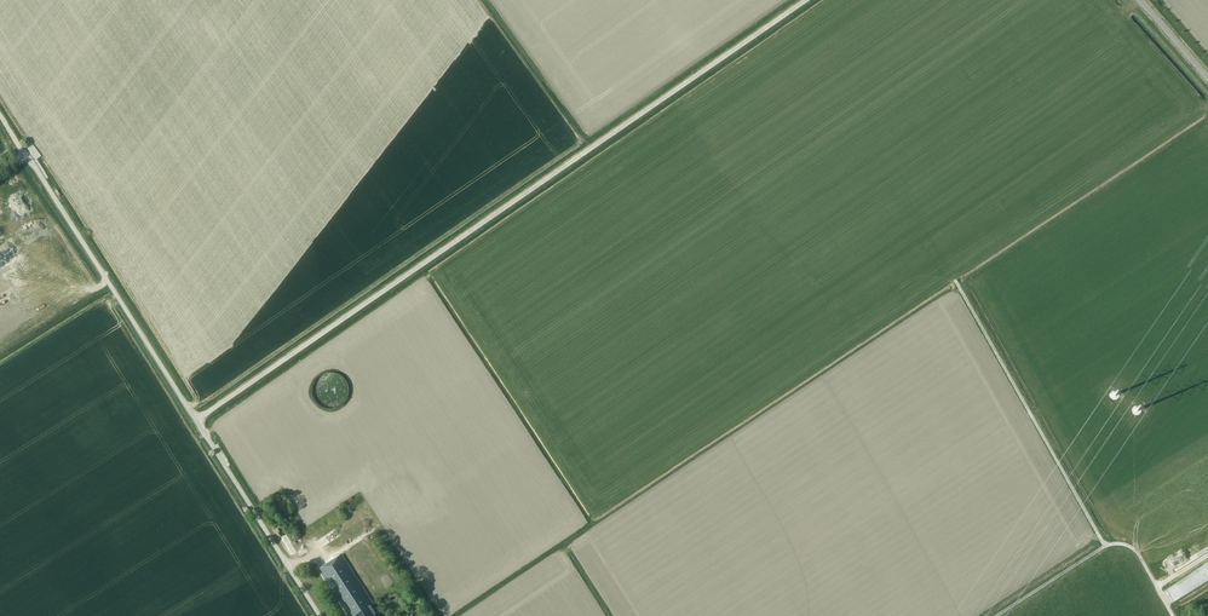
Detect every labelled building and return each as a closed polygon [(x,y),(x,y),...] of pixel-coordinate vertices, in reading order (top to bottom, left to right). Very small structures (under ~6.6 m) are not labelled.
[(318,570),(348,615),(375,615),(374,615),(376,614),(371,606),(373,604),(368,595),(359,580),(364,577),(375,595),(386,587),(358,544),(347,551),(362,574),(357,578),(353,572),(357,569),(352,561),(348,564),(342,554),(318,570)] [(1174,595),(1177,594),(1174,586),(1167,589),(1171,599),(1175,598),(1174,595)]
